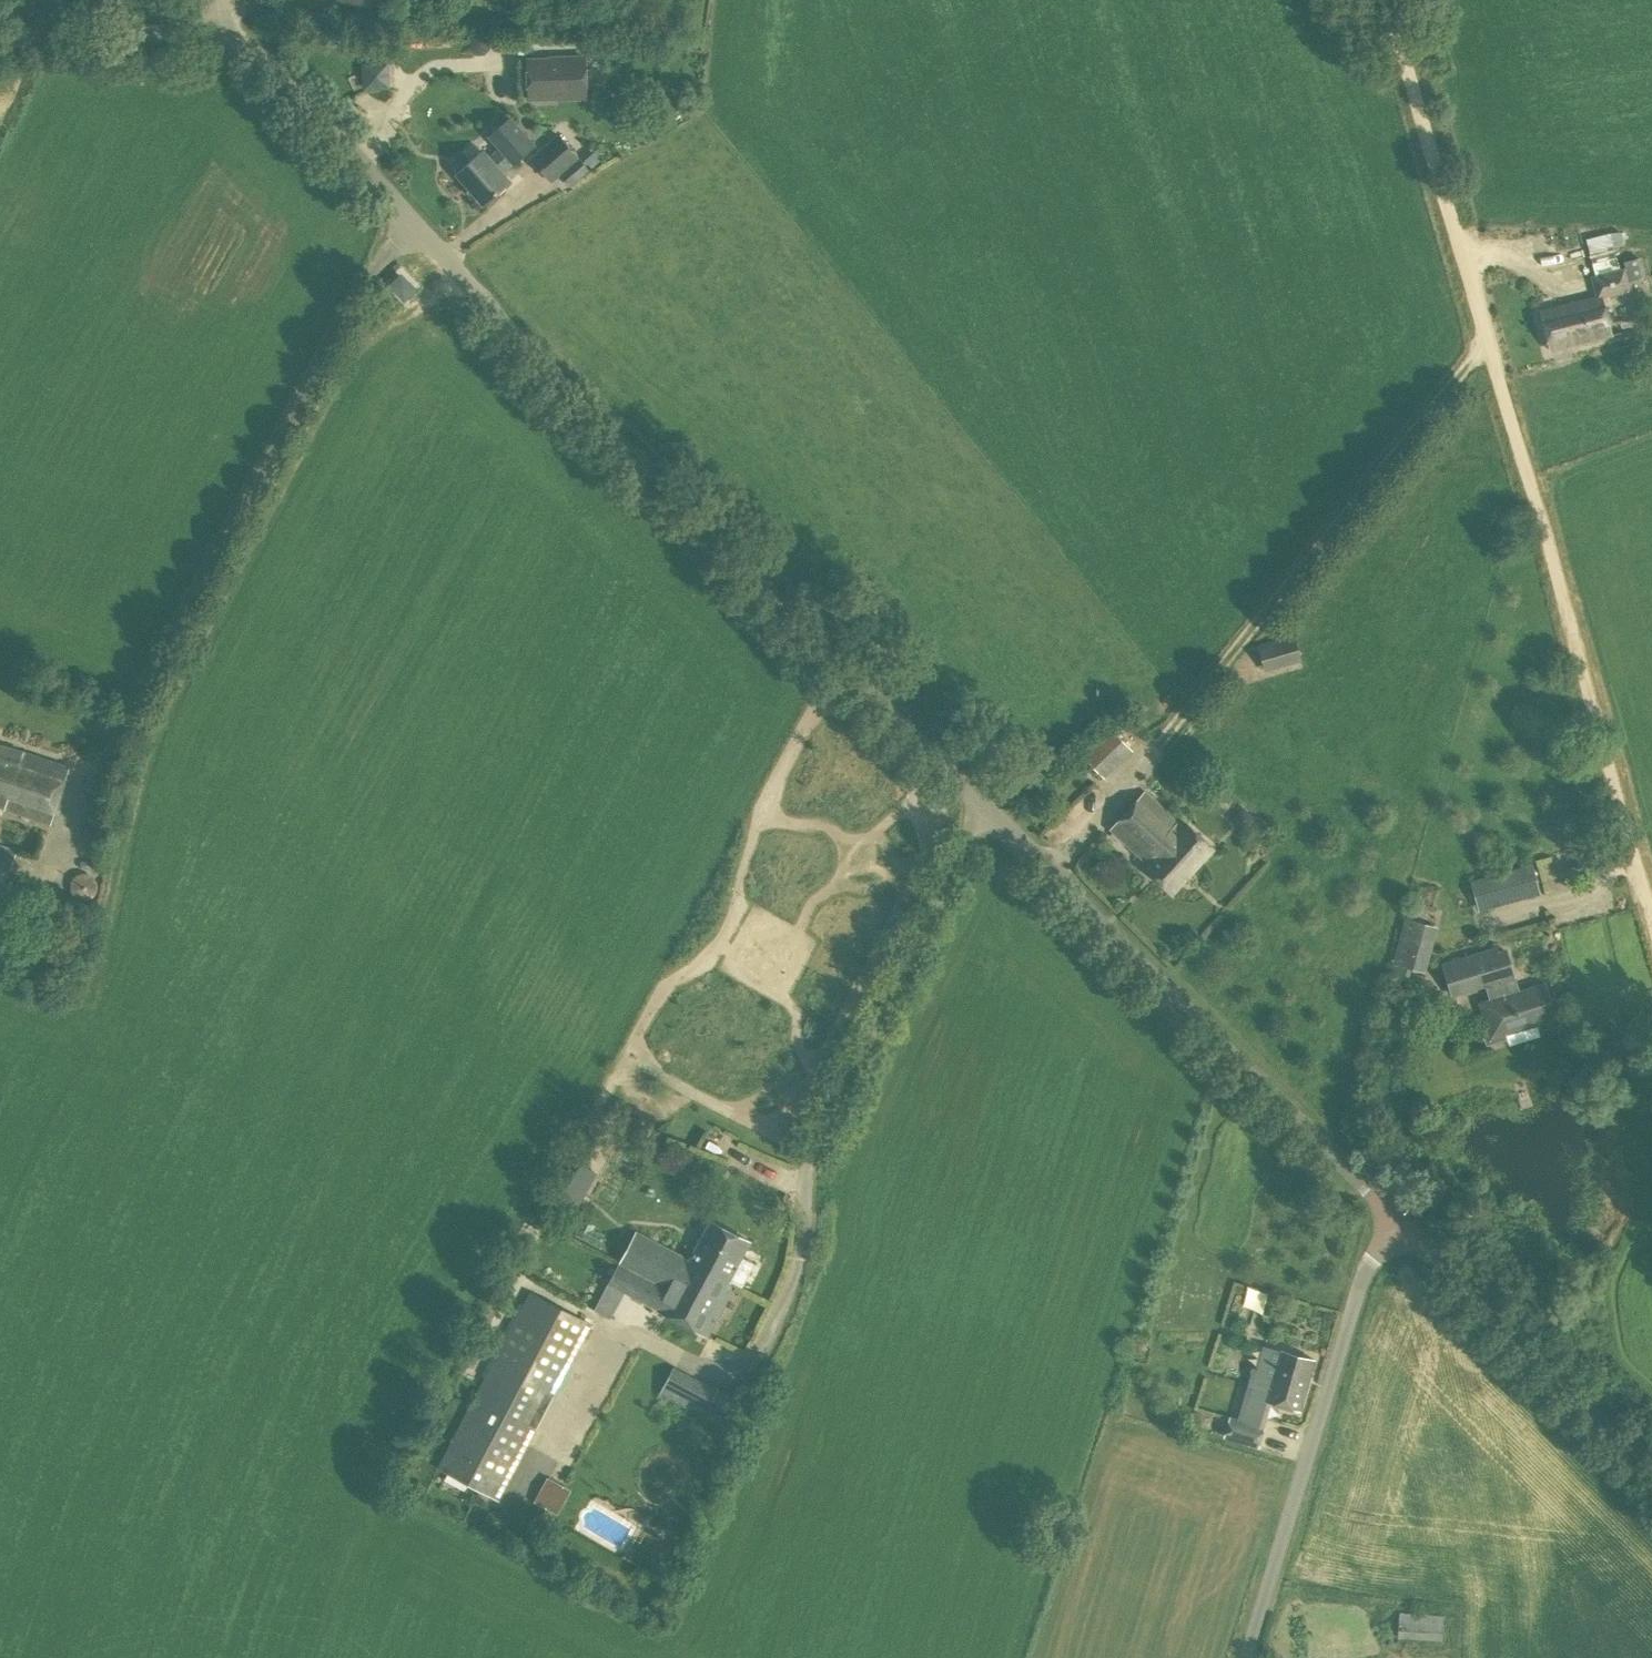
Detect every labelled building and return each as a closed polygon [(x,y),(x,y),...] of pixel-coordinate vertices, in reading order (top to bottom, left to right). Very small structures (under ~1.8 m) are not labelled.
[(391,8),(393,0),(332,0),(391,8)] [(528,102),(588,100),(587,55),(546,56),(546,57),(527,58),(528,102)] [(511,116),(488,136),(498,148),(489,155),(484,149),(455,174),(483,207),(512,182),(503,172),(512,164),(513,165),(536,145),(511,116)] [(552,183),(580,158),(558,133),(530,158),(552,183)] [(1591,236),(1595,249),(1618,242),(1615,230),(1591,236)] [(1634,295),(1631,280),(1646,277),(1642,257),(1623,261),(1625,268),(1590,276),(1596,297),(1541,311),(1551,351),(1613,336),(1604,298),(1621,293),(1622,298),(1634,295)] [(404,299),(413,290),(401,277),(393,286),(404,299)] [(1265,672),(1303,662),(1295,633),(1257,643),(1265,672)] [(1105,779),(1133,751),(1108,725),(1080,753),(1105,779)] [(69,767),(0,745),(0,807),(50,824),(69,767)] [(1177,892),(1213,850),(1145,791),(1111,831),(1149,864),(1147,867),(1177,892)] [(1,901),(17,849),(0,844),(0,901),(1,901)] [(1533,867),(1518,871),(1524,895),(1539,891),(1533,867)] [(1479,907),(1494,903),(1487,879),(1473,883),(1479,907)] [(1409,980),(1411,969),(1424,973),(1436,928),(1406,919),(1391,975),(1409,980)] [(1497,946),(1443,963),(1453,997),(1486,987),(1489,999),(1478,1002),(1485,1025),(1501,1021),(1505,1035),(1539,1025),(1541,1030),(1558,1025),(1545,981),(1519,989),(1506,948),(1498,950),(1497,946)] [(561,1181),(554,1192),(579,1206),(585,1195),(561,1181)] [(630,1269),(620,1289),(709,1337),(736,1286),(729,1282),(751,1242),(710,1221),(689,1261),(637,1233),(621,1263),(630,1269)] [(554,1396),(592,1323),(530,1290),(437,1467),(499,1499),(537,1427),(530,1423),(547,1393),(554,1396)] [(1301,1412),(1316,1360),(1280,1350),(1273,1374),(1252,1369),(1238,1418),(1229,1416),(1223,1437),(1259,1448),(1271,1404),(1301,1412)] [(704,1405),(711,1389),(674,1372),(666,1388),(704,1405)] [(717,1389),(703,1416),(726,1428),(742,1399),(718,1386),(717,1389)] [(556,1476),(542,1493),(560,1507),(573,1490),(556,1476)] [(1442,1641),(1444,1616),(1400,1612),(1398,1637),(1442,1641)]
